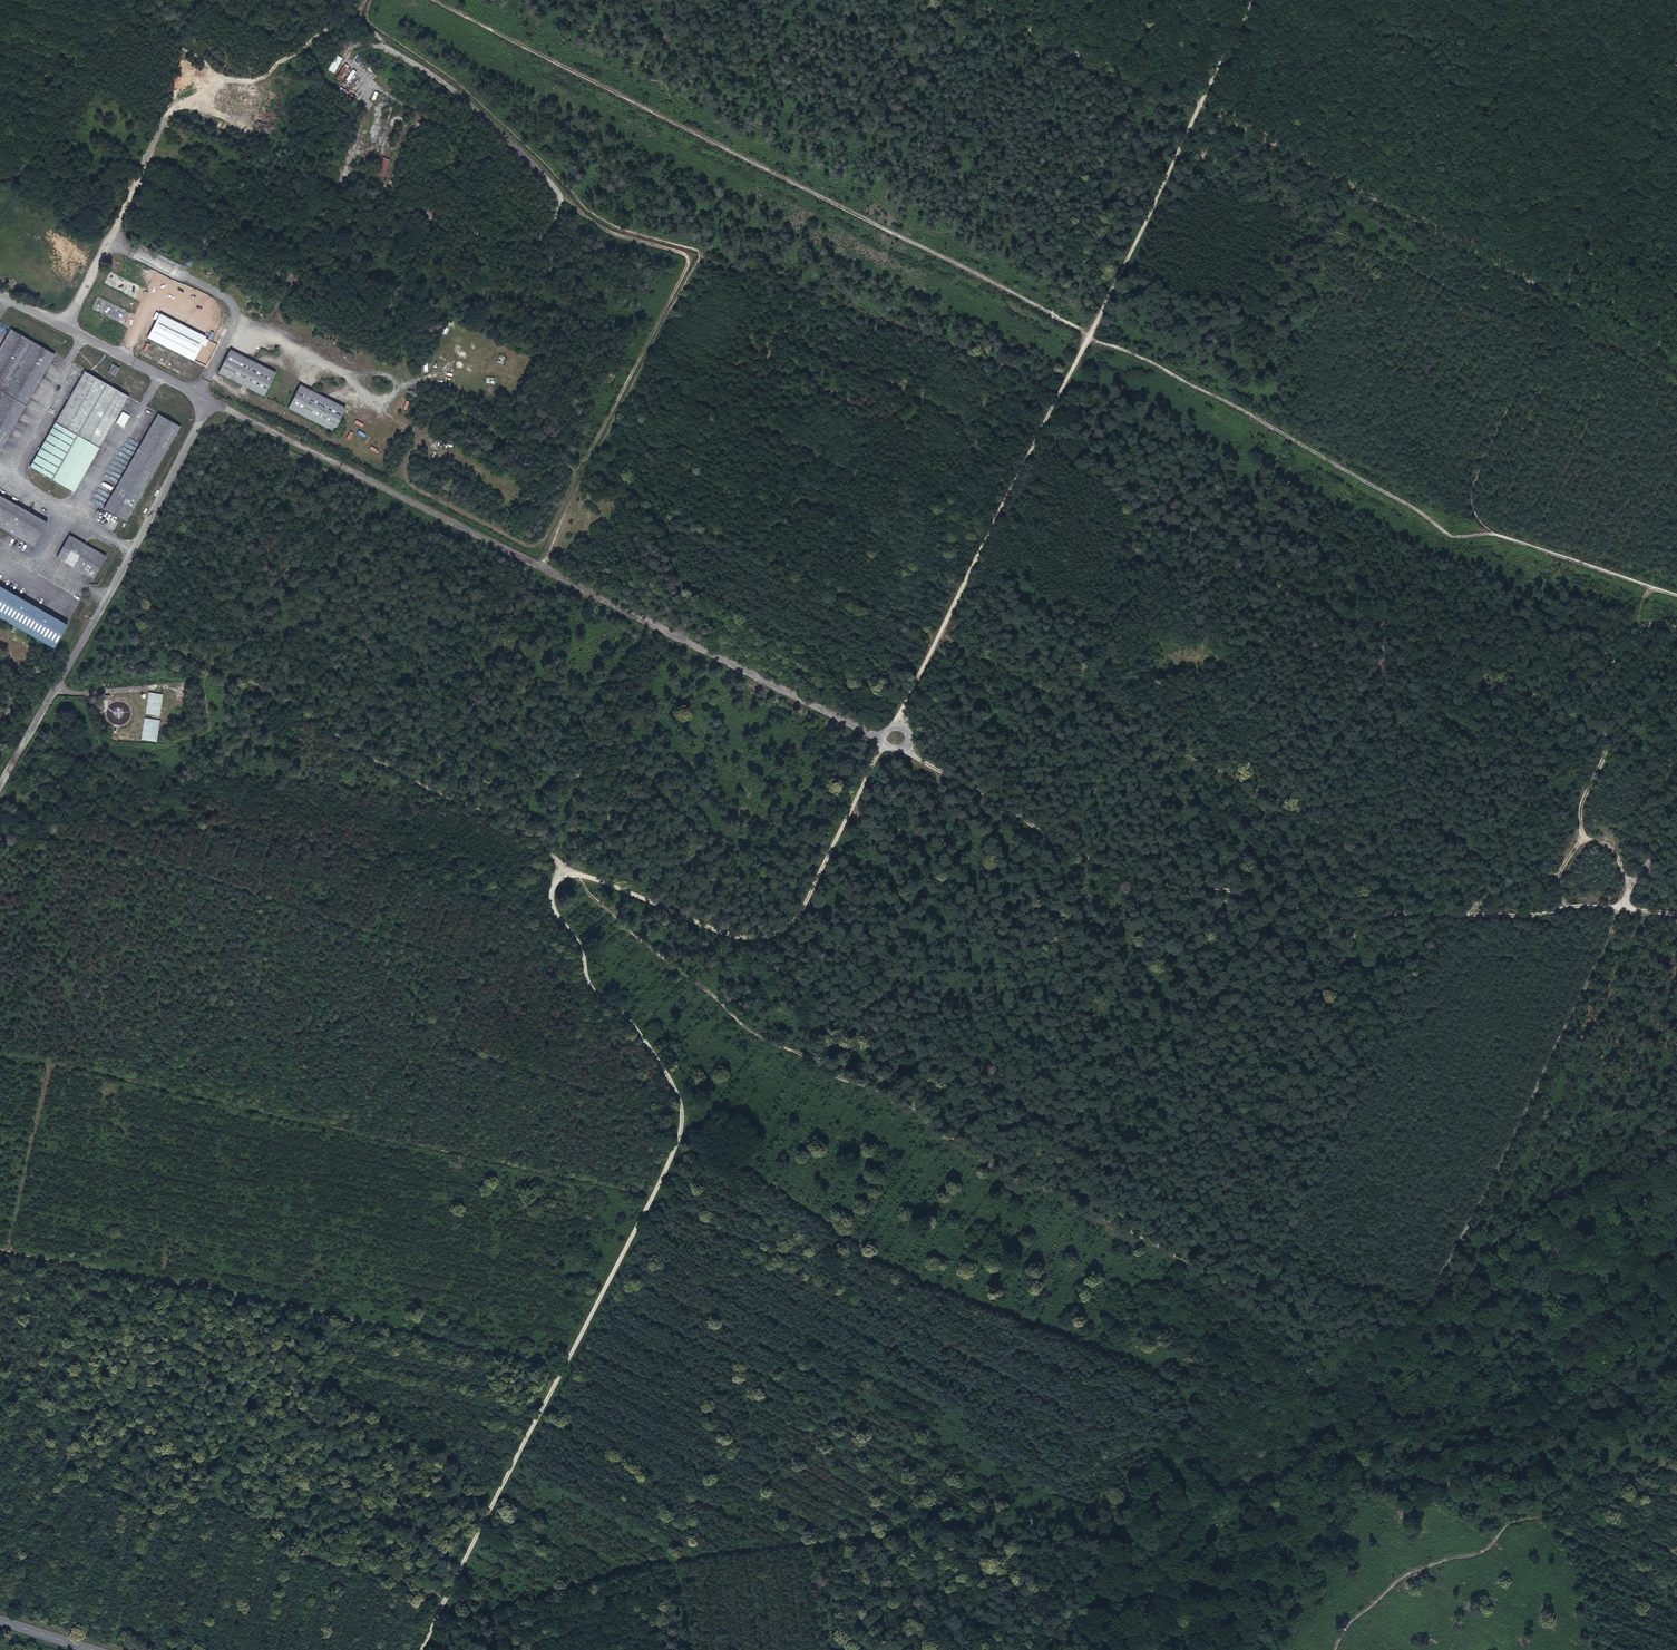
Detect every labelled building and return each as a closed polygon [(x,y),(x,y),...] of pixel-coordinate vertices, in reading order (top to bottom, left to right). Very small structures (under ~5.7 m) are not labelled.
[(337,56),(329,71),(335,74),(342,59),(337,56)] [(357,56),(353,62),(359,65),(363,59),(357,56)] [(347,86),(356,72),(353,70),(344,84),(347,86)] [(383,158),(377,173),(384,176),(390,160),(383,158)] [(198,265),(188,259),(181,273),(191,279),(198,265)] [(140,286),(111,271),(105,283),(134,298),(140,286)] [(127,312),(98,297),(93,308),(122,323),(127,312)] [(204,337),(158,314),(147,337),(192,360),(204,337)] [(9,332),(0,349),(0,452),(53,356),(9,332)] [(274,372),(229,349),(218,373),(262,395),(274,372)] [(151,360),(154,354),(146,351),(144,357),(151,360)] [(499,355),(496,361),(504,365),(506,358),(499,355)] [(160,359),(158,364),(164,367),(166,361),(160,359)] [(114,377),(119,369),(112,365),(107,373),(114,377)] [(179,374),(181,368),(174,365),(172,371),(179,374)] [(127,396),(86,373),(34,470),(75,493),(127,396)] [(344,407),(300,384),(288,407),(333,430),(344,407)] [(182,425),(163,414),(111,511),(131,521),(182,425)] [(0,503),(0,529),(38,549),(48,529),(0,503)] [(110,563),(76,544),(66,564),(100,581),(110,563)] [(0,585),(0,611),(64,647),(75,627),(0,585)] [(163,695),(148,692),(145,715),(160,717),(163,695)] [(159,721),(144,719),(141,741),(156,743),(159,721)]
